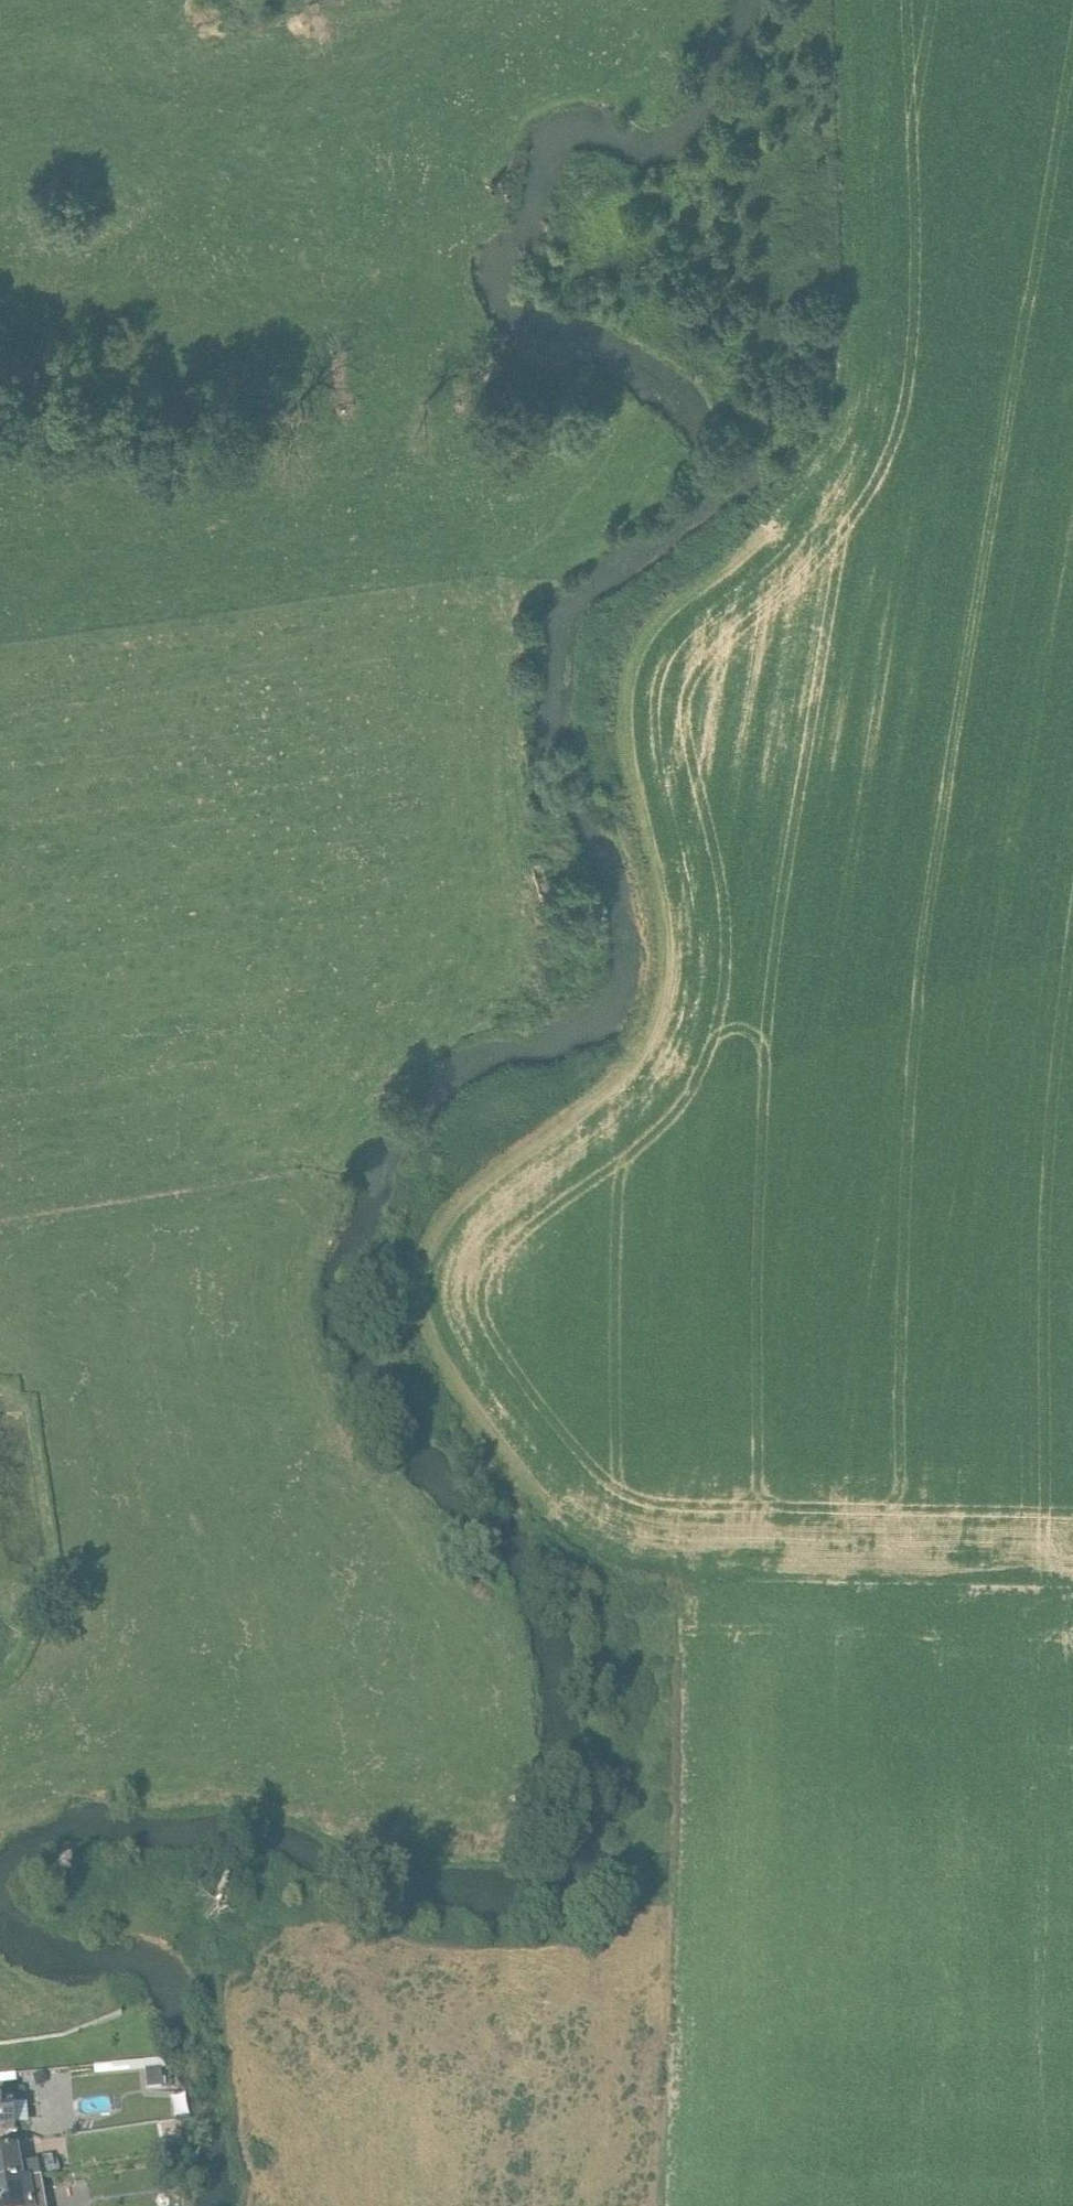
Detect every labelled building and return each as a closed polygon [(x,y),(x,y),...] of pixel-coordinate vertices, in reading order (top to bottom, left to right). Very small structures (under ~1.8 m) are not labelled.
[(111,2085),(121,2092),(158,2088),(156,2061),(109,2065),(111,2085)] [(25,2106),(0,2107),(0,2134),(17,2133),(17,2126),(26,2124),(25,2106)] [(38,2178),(53,2175),(53,2172),(56,2172),(53,2155),(36,2158),(36,2163),(20,2166),(17,2150),(13,2151),(0,2153),(0,2185),(38,2178)] [(0,2185),(0,2205),(43,2205),(38,2178),(0,2185)]
